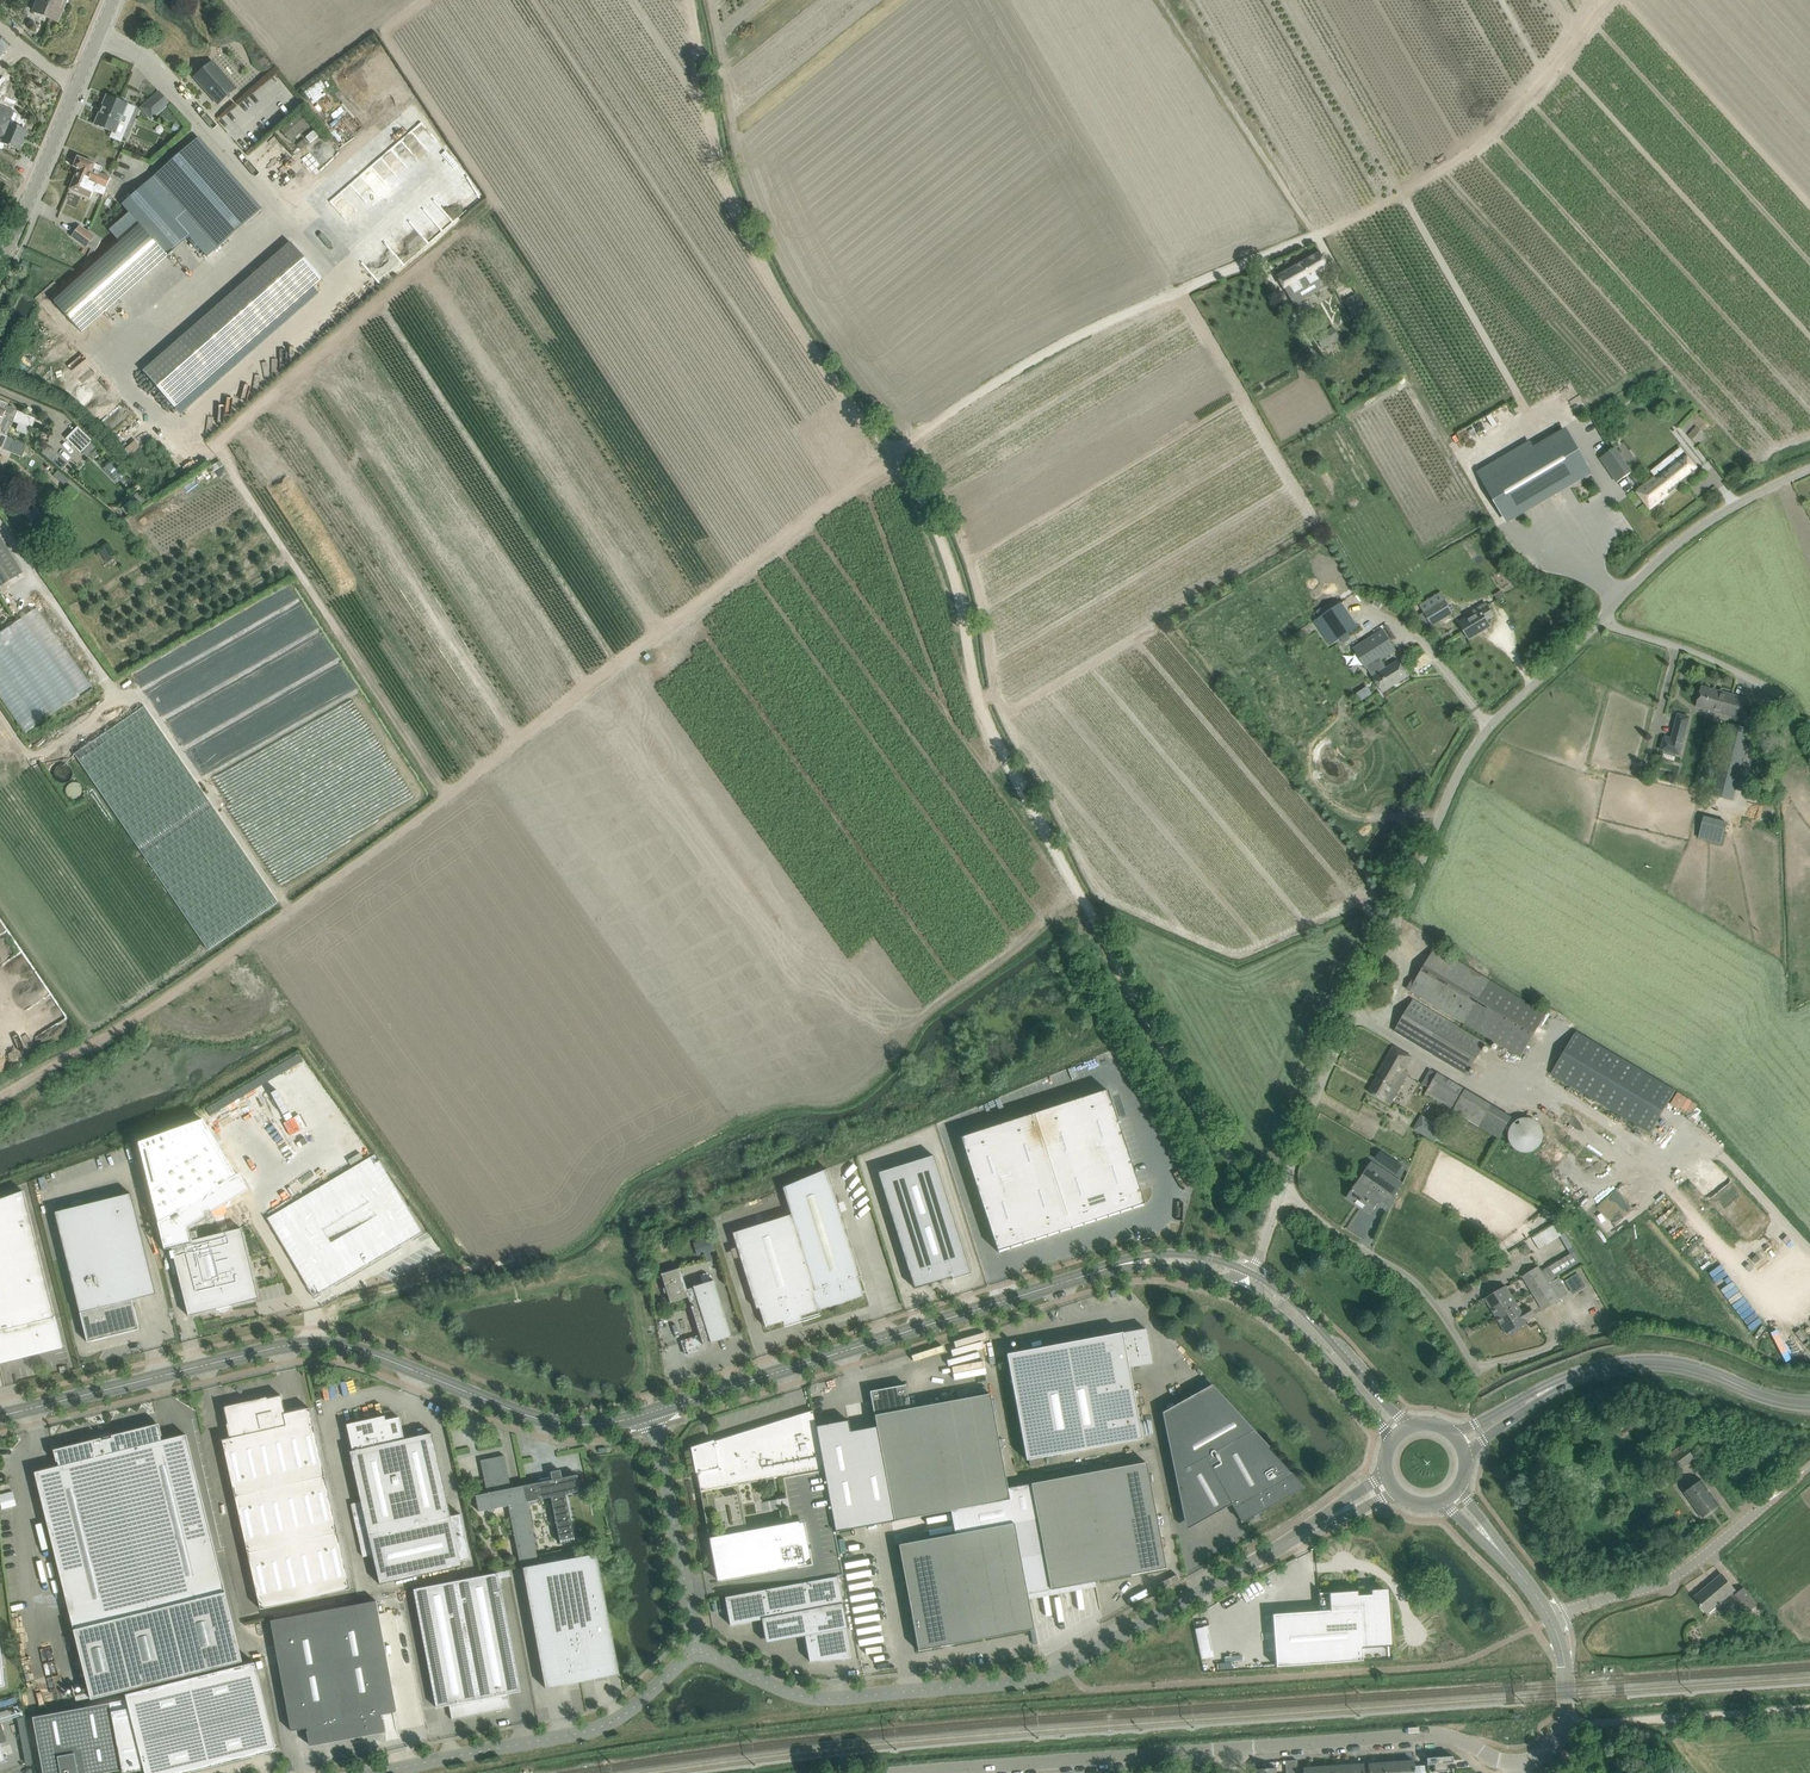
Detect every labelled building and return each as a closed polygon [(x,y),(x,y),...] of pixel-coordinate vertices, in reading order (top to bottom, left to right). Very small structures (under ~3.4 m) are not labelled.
[(57,22),(65,3),(63,2),(63,0),(39,0),(34,12),(57,22)] [(10,46),(0,37),(0,57),(10,46)] [(194,77),(218,104),(236,89),(212,62),(194,77)] [(148,101),(159,113),(170,104),(158,92),(148,101)] [(94,124),(114,132),(118,123),(126,126),(134,108),(127,105),(128,104),(108,96),(101,112),(100,111),(94,124)] [(1,143),(19,150),(27,131),(10,123),(14,112),(0,106),(0,137),(3,138),(1,143)] [(299,111),(279,128),(290,141),(304,129),(305,130),(312,125),(299,111)] [(183,127),(175,124),(172,130),(180,133),(183,127)] [(316,129),(305,138),(310,143),(320,134),(316,129)] [(207,257),(261,209),(198,137),(122,204),(129,212),(109,230),(120,242),(78,280),(106,311),(189,237),(207,257)] [(297,145),(301,150),(309,143),(305,138),(297,145)] [(78,169),(76,172),(89,178),(88,180),(106,187),(110,177),(100,173),(102,167),(89,161),(77,157),(73,167),(77,168),(77,169),(78,169)] [(89,178),(76,172),(69,189),(80,194),(90,198),(93,190),(103,194),(106,187),(88,180),(89,178)] [(118,208),(108,216),(112,221),(123,213),(118,208)] [(79,226),(71,236),(87,247),(87,246),(95,252),(102,238),(89,229),(87,231),(79,226)] [(179,339),(143,370),(175,407),(211,376),(322,278),(290,242),(179,339)] [(1278,276),(1294,304),(1319,290),(1326,285),(1319,274),(1330,268),(1320,252),(1278,276)] [(1364,309),(1356,295),(1344,301),(1353,316),(1364,309)] [(1320,335),(1316,337),(1322,348),(1340,338),(1334,327),(1320,335)] [(4,421),(5,418),(14,422),(18,424),(28,428),(30,429),(31,427),(34,420),(19,413),(15,408),(11,406),(7,407),(6,410),(0,407),(0,419),(4,421)] [(18,424),(16,430),(26,434),(28,428),(18,424)] [(1688,435),(1696,442),(1704,433),(1696,426),(1688,435)] [(80,453),(92,441),(78,427),(66,439),(80,453)] [(1535,447),(1481,479),(1507,524),(1568,488),(1591,475),(1565,429),(1542,443),(1535,447)] [(91,455),(95,459),(100,455),(96,451),(91,455)] [(1639,489),(1653,506),(1699,470),(1685,453),(1639,489)] [(57,454),(52,460),(63,469),(68,464),(57,454)] [(1617,470),(1610,474),(1616,482),(1622,478),(1617,470)] [(68,480),(57,471),(53,476),(64,485),(68,480)] [(22,573),(0,537),(0,587),(22,573)] [(99,553),(106,561),(112,557),(106,548),(99,553)] [(1423,611),(1433,626),(1454,613),(1444,598),(1423,611)] [(1314,621),(1331,646),(1359,627),(1342,602),(1314,621)] [(1459,623),(1469,639),(1491,626),(1487,619),(1494,615),(1486,603),(1477,609),(1478,611),(1459,623)] [(0,633),(0,699),(20,728),(24,733),(91,686),(87,681),(36,608),(0,633)] [(1383,629),(1353,649),(1366,669),(1367,668),(1383,692),(1408,676),(1398,660),(1386,668),(1381,659),(1396,650),(1383,629)] [(1702,686),(1696,706),(1745,719),(1751,699),(1702,686)] [(1368,687),(1362,691),(1365,696),(1372,691),(1368,687)] [(144,707),(75,753),(208,950),(277,904),(144,707)] [(1688,718),(1679,715),(1673,739),(1666,737),(1663,749),(1679,754),(1688,718)] [(1712,795),(1734,800),(1751,729),(1729,724),(1712,795)] [(1703,776),(1713,778),(1717,764),(1707,762),(1703,776)] [(1762,808),(1760,820),(1775,822),(1776,810),(1762,808)] [(1410,991),(1420,997),(1521,1057),(1546,1015),(1435,948),(1410,991)] [(1393,1031),(1466,1075),(1484,1044),(1411,1000),(1393,1031)] [(1576,1031),(1551,1074),(1651,1133),(1676,1091),(1576,1031)] [(1403,1073),(1412,1057),(1394,1046),(1377,1076),(1378,1077),(1369,1092),(1389,1104),(1406,1075),(1403,1073)] [(1424,1096),(1453,1113),(1466,1089),(1438,1073),(1437,1074),(1430,1070),(1422,1084),(1429,1088),(1424,1096)] [(1107,1090),(960,1138),(997,1252),(1144,1204),(1107,1090)] [(1509,1138),(1509,1141),(1510,1143),(1511,1144),(1513,1147),(1515,1149),(1517,1150),(1520,1151),(1522,1153),(1524,1153),(1528,1153),(1531,1152),(1534,1151),(1535,1150),(1538,1148),(1540,1146),(1541,1144),(1542,1142),(1543,1140),(1543,1137),(1543,1135),(1543,1132),(1543,1129),(1541,1127),(1540,1125),(1537,1122),(1534,1120),(1532,1119),(1528,1118),(1525,1118),(1522,1118),(1518,1120),(1516,1121),(1513,1123),(1511,1126),(1510,1128),(1509,1131),(1509,1135),(1509,1138)] [(1417,1131),(1435,1142),(1443,1128),(1431,1121),(1426,1129),(1420,1125),(1417,1131)] [(167,1169),(207,1159),(198,1123),(158,1133),(167,1169)] [(970,1274),(950,1208),(933,1155),(878,1173),(914,1288),(951,1277),(952,1280),(970,1274)] [(1388,1156),(1383,1164),(1397,1173),(1402,1166),(1388,1156)] [(1358,1182),(1348,1198),(1371,1214),(1380,1200),(1387,1190),(1394,1195),(1402,1183),(1380,1168),(1367,1188),(1358,1182)] [(783,1188),(791,1215),(732,1233),(756,1309),(759,1308),(765,1327),(783,1321),(784,1324),(801,1319),(800,1316),(863,1296),(857,1277),(860,1276),(827,1169),(783,1188)] [(0,1200),(0,1359),(10,1357),(11,1361),(37,1354),(36,1350),(48,1347),(48,1351),(62,1348),(55,1316),(54,1317),(23,1191),(0,1200)] [(55,1213),(87,1343),(139,1330),(132,1300),(156,1294),(131,1194),(55,1213)] [(292,1292),(308,1283),(270,1222),(255,1231),(292,1292)] [(259,1299),(241,1229),(171,1246),(188,1316),(259,1299)] [(1562,1234),(1560,1235),(1572,1253),(1576,1250),(1565,1232),(1562,1234)] [(712,1259),(709,1253),(714,1251),(710,1238),(694,1243),(698,1256),(704,1254),(706,1261),(712,1259)] [(1526,1243),(1519,1248),(1523,1255),(1531,1250),(1526,1243)] [(1561,1287),(1549,1267),(1542,1271),(1539,1266),(1522,1277),(1543,1310),(1560,1300),(1554,1291),(1561,1287)] [(679,1268),(661,1274),(670,1303),(688,1297),(700,1336),(682,1342),(686,1355),(700,1351),(698,1346),(702,1344),(703,1345),(710,1343),(710,1344),(731,1337),(713,1280),(692,1286),(693,1287),(686,1289),(679,1268)] [(1486,1299),(1497,1316),(1516,1304),(1506,1287),(1486,1299)] [(1516,1304),(1497,1316),(1507,1333),(1527,1321),(1526,1320),(1534,1315),(1529,1307),(1521,1312),(1516,1304)] [(1604,1310),(1589,1320),(1596,1329),(1610,1319),(1604,1310)] [(1146,1328),(1007,1354),(1027,1460),(1029,1460),(1040,1457),(1142,1438),(1129,1368),(1152,1364),(1146,1328)] [(848,1421),(816,1427),(835,1532),(894,1521),(950,1511),(1009,1500),(1007,1488),(990,1394),(910,1409),(906,1385),(870,1392),(876,1425),(849,1430),(848,1421)] [(1212,1385),(1162,1412),(1186,1530),(1231,1504),(1242,1523),(1253,1516),(1254,1519),(1260,1516),(1258,1513),(1304,1488),(1267,1448),(1269,1447),(1212,1385)] [(222,1440),(260,1609),(350,1589),(309,1408),(284,1414),(280,1396),(224,1408),(231,1438),(222,1440)] [(801,1414),(692,1448),(700,1491),(717,1583),(792,1569),(795,1584),(837,1576),(843,1575),(835,1532),(823,1469),(815,1427),(812,1411),(801,1414)] [(353,1423),(346,1425),(349,1436),(352,1451),(349,1452),(379,1584),(461,1566),(460,1561),(470,1559),(460,1514),(450,1516),(434,1445),(432,1433),(404,1439),(399,1417),(385,1420),(384,1416),(353,1423)] [(57,1467),(34,1472),(73,1630),(91,1699),(115,1693),(242,1662),(225,1593),(186,1435),(163,1440),(159,1424),(111,1436),(53,1450),(57,1467)] [(1671,1460),(1678,1470),(1694,1458),(1687,1448),(1671,1460)] [(487,1493),(475,1496),(479,1512),(508,1506),(520,1565),(538,1561),(526,1502),(522,1486),(511,1488),(504,1456),(480,1460),(487,1493)] [(1041,1464),(1040,1457),(1029,1460),(1030,1466),(1041,1464)] [(1009,1500),(950,1511),(955,1534),(1014,1523),(1025,1521),(1032,1556),(1039,1592),(1166,1569),(1146,1462),(1031,1484),(1007,1488),(1009,1500)] [(576,1475),(562,1478),(560,1470),(550,1472),(551,1480),(522,1486),(526,1502),(550,1497),(560,1544),(575,1541),(565,1494),(580,1491),(576,1475)] [(1684,1493),(1703,1518),(1720,1505),(1702,1480),(1684,1493)] [(17,1505),(13,1490),(0,1494),(0,1499),(3,1509),(17,1505)] [(955,1534),(898,1545),(911,1615),(918,1651),(954,1644),(1033,1629),(1027,1594),(1039,1592),(1032,1556),(1025,1521),(1014,1523),(955,1534)] [(596,1554),(523,1568),(545,1688),(573,1683),(573,1684),(575,1683),(575,1679),(615,1672),(607,1632),(611,1631),(611,1629),(610,1629),(596,1554)] [(413,1589),(434,1696),(436,1708),(449,1705),(452,1719),(510,1708),(508,1694),(520,1692),(498,1573),(413,1589)] [(1694,1598),(1707,1613),(1735,1590),(1722,1574),(1694,1598)] [(795,1584),(725,1597),(730,1625),(761,1619),(766,1643),(805,1636),(809,1661),(853,1660),(837,1576),(795,1584)] [(1736,1595),(1750,1611),(1758,1604),(1745,1588),(1736,1595)] [(1319,1611),(1272,1615),(1276,1667),(1362,1661),(1362,1660),(1393,1658),(1392,1657),(1388,1658),(1387,1646),(1392,1646),(1389,1601),(1384,1602),(1384,1589),(1370,1590),(1370,1594),(1358,1595),(1358,1591),(1319,1593),(1319,1589),(1318,1589),(1319,1611)] [(398,1598),(381,1599),(382,1609),(398,1608),(398,1598)] [(376,1601),(270,1620),(291,1731),(307,1728),(308,1731),(307,1731),(309,1745),(310,1745),(310,1743),(313,1742),(313,1743),(327,1741),(326,1738),(362,1732),(362,1734),(364,1734),(364,1733),(383,1729),(384,1731),(382,1717),(381,1717),(380,1714),(396,1711),(376,1601)] [(33,1717),(43,1772),(104,1772),(122,1770),(123,1772),(126,1772),(142,1770),(141,1765),(143,1764),(145,1772),(186,1772),(276,1751),(254,1662),(126,1694),(127,1699),(33,1717)] [(1432,1772),(1448,1771),(1448,1770),(1447,1770),(1447,1763),(1453,1763),(1452,1756),(1426,1758),(1427,1765),(1433,1764),(1434,1771),(1432,1771),(1432,1772)] [(1398,1762),(1399,1772),(1414,1772),(1413,1761),(1398,1762)] [(1383,1763),(1384,1772),(1399,1772),(1398,1762),(1383,1763)] [(1383,1763),(1368,1764),(1368,1772),(1384,1772),(1383,1763)] [(1348,1765),(1349,1772),(1364,1772),(1363,1764),(1348,1765)]
